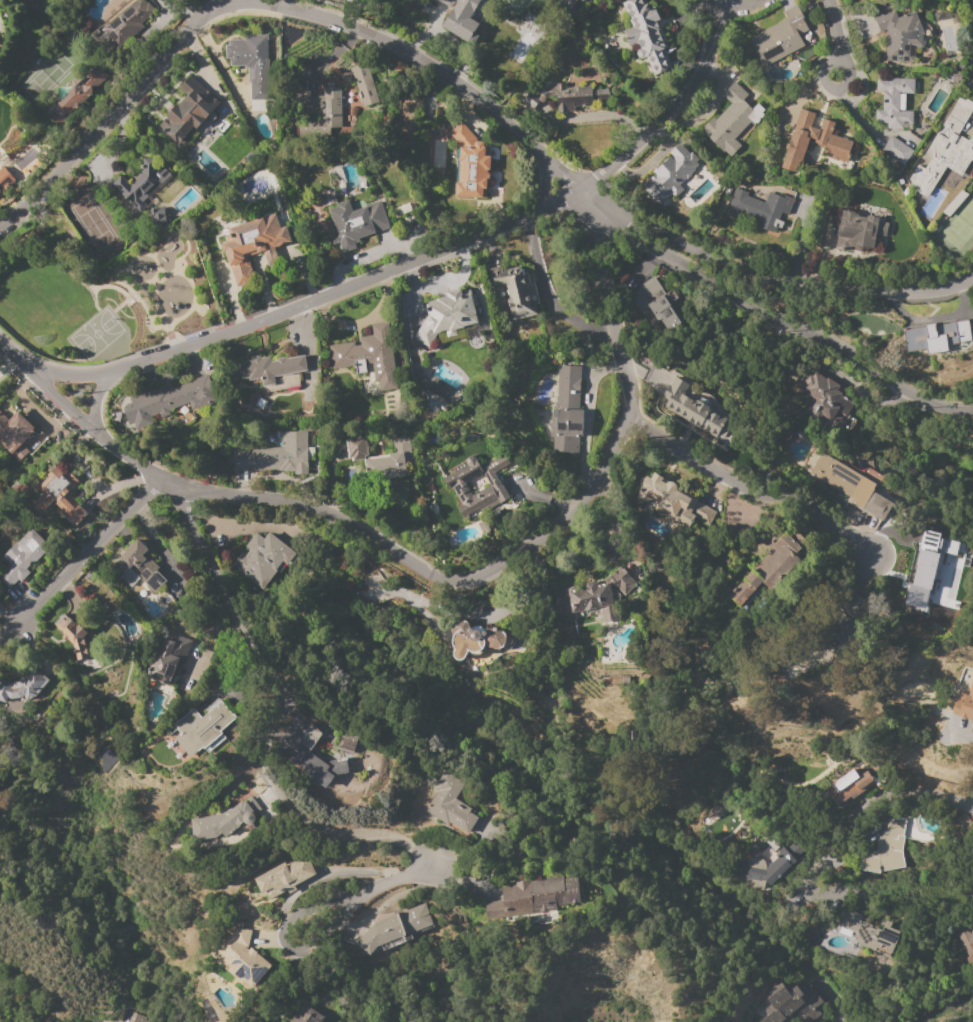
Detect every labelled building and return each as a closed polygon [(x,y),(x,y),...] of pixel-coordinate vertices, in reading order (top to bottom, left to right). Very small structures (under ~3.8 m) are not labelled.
[(100,29),(136,0),(144,0),(147,3),(148,2),(155,11),(143,20),(144,21),(140,24),(143,27),(117,49),(100,29)] [(457,2),(455,0),(481,0),(469,18),(479,24),(474,33),(478,35),(472,45),(441,26),(457,2)] [(571,1),(570,0),(581,0),(574,9),(568,5),(571,1)] [(621,3),(628,0),(645,0),(649,9),(655,6),(663,25),(659,27),(659,28),(660,27),(666,43),(668,47),(663,49),(671,68),(653,76),(645,58),(641,59),(637,57),(635,53),(637,49),(639,48),(637,43),(629,46),(622,31),(632,27),(629,20),(630,19),(628,14),(626,14),(621,3)] [(746,40),(788,18),(784,11),(798,4),(810,29),(798,35),(804,46),(761,68),(746,40)] [(874,17),(894,11),(896,18),(914,11),(923,34),(922,34),(922,46),(915,46),(914,62),(885,61),(886,30),(879,33),(874,17)] [(267,34),(269,101),(250,102),(250,82),(248,83),(247,68),(244,68),(244,67),(230,67),(229,59),(225,59),(225,45),(228,45),(228,40),(245,39),(245,35),(267,34)] [(75,79),(81,79),(89,70),(88,69),(94,63),(107,76),(95,89),(92,86),(91,88),(91,94),(63,122),(57,123),(48,114),(48,106),(55,106),(56,105),(55,105),(61,99),(63,101),(70,94),(68,92),(75,85),(75,79)] [(350,68),(358,65),(359,68),(366,65),(378,102),(363,107),(362,105),(360,105),(356,92),(358,92),(350,68)] [(190,76),(220,103),(196,128),(194,126),(178,143),(159,125),(167,117),(166,116),(182,98),(183,99),(187,95),(179,88),(190,76)] [(876,79),(914,80),(914,93),(899,92),(898,111),(913,112),(912,124),(902,123),(902,129),(885,128),(885,123),(874,123),(875,110),(882,110),(883,92),(876,91),(876,79)] [(558,113),(556,92),(544,93),(543,82),(554,81),(554,84),(566,83),(566,88),(585,87),(584,84),(589,83),(590,86),(591,86),(591,90),(608,89),(609,98),(593,99),(589,105),(574,106),(574,111),(558,113)] [(700,131),(728,102),(722,95),(735,81),(748,94),(743,99),(752,108),(757,103),(767,112),(754,125),(750,121),(733,138),(741,146),(728,159),(700,131)] [(323,87),(340,87),(340,128),(306,128),(306,120),(324,120),(323,105),(304,105),(300,102),(300,91),(309,90),(309,96),(323,96),(323,87)] [(969,135),(972,133),(972,161),(970,162),(961,177),(946,167),(926,198),(909,187),(912,183),(908,180),(917,165),(924,169),(931,157),(924,153),(959,97),(972,105),(972,109),(957,135),(966,140),(970,139),(969,135)] [(815,141),(808,139),(798,173),(783,168),(800,109),(816,113),(812,127),(819,129),(822,119),(834,123),(830,135),(852,141),(847,162),(823,156),(826,146),(814,143),(815,141)] [(461,147),(448,133),(461,122),(478,141),(482,142),(484,144),(484,148),(488,148),(487,156),(490,156),(490,170),(487,170),(487,173),(489,173),(489,180),(487,180),(486,199),(455,198),(455,183),(458,183),(458,161),(460,147),(461,147)] [(891,135),(913,151),(904,165),(881,150),(891,135)] [(661,208),(641,187),(654,174),(651,170),(657,165),(658,166),(671,154),(669,153),(679,144),(698,164),(694,169),(695,170),(680,184),(685,190),(674,200),(672,198),(661,208)] [(112,183),(120,175),(130,185),(144,171),(142,169),(140,169),(140,165),(142,165),(142,158),(153,158),(170,175),(160,184),(157,181),(144,193),(148,196),(142,202),(146,206),(139,212),(112,183)] [(778,196),(779,193),(794,198),(789,214),(782,212),(774,233),(755,226),(757,219),(740,212),(737,219),(724,214),(734,187),(747,192),(746,196),(764,203),(768,192),(778,196)] [(328,210),(338,207),(337,204),(348,200),(352,210),(380,201),(389,228),(358,238),(359,241),(354,242),(356,247),(343,252),(340,243),(332,245),(330,238),(337,235),(328,210)] [(167,225),(153,227),(152,218),(151,218),(149,210),(156,209),(156,213),(165,212),(167,225)] [(835,248),(841,210),(879,216),(878,222),(888,223),(885,237),(876,236),(874,247),(862,245),(861,252),(835,248)] [(228,229),(275,214),(276,216),(277,215),(281,228),(287,226),(292,241),(273,248),(277,259),(266,262),(262,251),(245,257),(247,260),(248,260),(250,267),(249,268),(250,269),(251,269),(253,276),(252,276),(253,280),(236,286),(225,252),(223,252),(221,245),(232,241),(231,238),(229,234),(230,234),(228,229)] [(511,321),(505,299),(509,298),(506,283),(499,284),(499,286),(492,287),(490,278),(508,273),(507,271),(523,267),(524,273),(527,272),(528,274),(533,277),(539,303),(535,304),(537,314),(511,321)] [(653,276),(664,294),(672,289),(677,298),(668,304),(680,323),(666,331),(657,318),(654,319),(647,307),(639,312),(632,301),(634,300),(630,294),(638,289),(636,286),(653,276)] [(425,304),(437,301),(436,299),(447,296),(446,292),(461,288),(463,294),(471,292),(471,295),(474,294),(477,306),(474,306),(478,323),(455,329),(457,335),(448,337),(446,331),(438,333),(437,333),(429,347),(413,338),(422,322),(426,326),(425,319),(428,316),(425,304)] [(902,331),(953,323),(953,321),(969,319),(972,342),(939,347),(940,352),(926,354),(926,349),(906,352),(902,331)] [(328,346),(354,342),(355,345),(360,345),(359,337),(372,335),(371,324),(389,322),(392,347),(394,361),(391,361),(391,365),(380,366),(380,362),(365,364),(367,373),(356,374),(355,366),(331,369),(328,346)] [(238,362),(251,360),(250,357),(260,355),(261,358),(269,356),(270,362),(277,361),(276,359),(285,357),(285,359),(304,356),(306,370),(273,377),(274,384),(262,386),(260,378),(248,380),(248,378),(241,379),(238,362)] [(553,453),(554,430),(557,430),(559,410),(556,409),(558,366),(580,367),(579,409),(583,410),(581,436),(578,436),(577,454),(553,453)] [(801,390),(804,387),(800,384),(807,373),(811,375),(814,371),(826,379),(827,378),(844,389),(842,393),(854,401),(843,416),(836,411),(830,420),(821,414),(817,421),(806,414),(808,412),(806,411),(809,407),(811,408),(816,400),(801,390)] [(131,397),(155,389),(156,390),(165,387),(166,391),(192,382),(192,380),(207,375),(214,394),(206,396),(209,404),(191,410),(189,402),(168,410),(169,414),(160,418),(158,413),(142,419),(139,410),(136,411),(131,397)] [(663,407),(667,400),(661,397),(669,384),(670,385),(675,376),(689,385),(684,393),(697,401),(698,400),(710,407),(709,409),(727,419),(715,438),(663,407)] [(426,389),(445,400),(444,401),(450,404),(445,413),(439,409),(437,414),(418,402),(421,397),(416,394),(420,386),(426,390),(426,389)] [(17,461),(0,445),(0,413),(8,421),(17,412),(35,430),(21,444),(28,451),(17,461)] [(232,449),(295,447),(295,435),(307,435),(308,466),(299,466),(299,473),(280,474),(280,469),(250,470),(250,467),(233,468),(232,449)] [(345,439),(366,436),(368,456),(363,456),(363,458),(353,460),(353,458),(348,458),(345,439)] [(365,459),(388,456),(388,454),(394,453),(392,438),(399,437),(399,436),(405,436),(409,436),(412,460),(404,461),(406,474),(404,474),(404,476),(368,481),(365,459)] [(808,473),(820,452),(864,477),(863,480),(877,488),(874,492),(860,484),(852,499),(808,473)] [(442,479),(466,465),(464,461),(473,456),(476,460),(477,459),(481,467),(503,455),(509,464),(495,472),(509,497),(481,513),(479,509),(463,518),(456,507),(461,505),(450,487),(447,488),(442,479)] [(35,502),(40,497),(39,496),(41,493),(42,494),(46,490),(41,484),(48,477),(47,476),(56,466),(63,473),(62,475),(65,478),(70,472),(79,481),(66,493),(87,514),(73,527),(64,519),(65,518),(62,514),(63,513),(54,504),(56,502),(54,500),(43,510),(35,502)] [(689,528),(679,523),(677,525),(674,525),(671,523),(670,520),(671,518),(663,514),(663,512),(648,504),(647,505),(634,498),(647,476),(650,478),(653,472),(663,477),(661,481),(665,483),(669,481),(673,481),(676,483),(676,485),(677,491),(683,494),(685,491),(690,494),(690,495),(698,499),(697,501),(716,511),(708,526),(694,518),(689,528)] [(872,492),(893,503),(883,520),(863,509),(872,492)] [(770,590),(762,582),(739,607),(728,596),(765,556),(763,554),(769,548),(756,536),(766,526),(779,538),(784,532),(804,550),(797,557),(800,559),(770,590)] [(9,589),(0,580),(0,576),(10,565),(7,562),(7,563),(1,557),(16,543),(17,544),(34,527),(53,545),(33,565),(32,564),(26,569),(30,573),(20,582),(18,580),(9,589)] [(922,530),(959,538),(955,558),(937,554),(924,609),(904,604),(922,530)] [(268,532),(296,554),(287,565),(285,564),(279,572),(276,570),(261,589),(236,570),(237,569),(231,564),(240,553),(244,556),(249,550),(244,547),(255,533),(263,539),(268,532)] [(109,568),(137,539),(140,542),(141,541),(146,546),(145,547),(148,550),(144,553),(159,568),(156,571),(166,581),(153,593),(139,578),(127,589),(115,577),(117,576),(109,568)] [(618,591),(620,601),(616,602),(619,620),(601,623),(599,607),(574,612),(575,619),(559,622),(554,593),(560,592),(560,590),(572,588),(572,589),(583,588),(582,584),(604,580),(619,566),(635,585),(623,594),(619,589),(618,591)] [(86,635),(87,641),(85,642),(86,645),(85,645),(86,648),(88,655),(87,655),(88,657),(77,660),(73,644),(68,639),(65,641),(61,637),(63,635),(55,626),(65,616),(68,619),(69,618),(77,626),(78,624),(87,633),(86,635)] [(465,657),(463,659),(460,660),(457,659),(455,658),(454,656),(454,653),(456,650),(453,646),(452,642),(453,638),(453,637),(450,630),(456,627),(455,625),(458,624),(457,623),(463,620),(464,622),(466,621),(467,622),(468,622),(471,628),(473,631),(475,630),(477,630),(479,631),(480,632),(481,632),(485,631),(485,629),(486,630),(486,628),(493,629),(493,628),(497,629),(497,630),(502,631),(502,633),(506,633),(506,631),(512,632),(512,634),(512,636),(512,637),(513,639),(514,641),(513,644),(511,646),(510,646),(510,649),(501,648),(500,649),(488,647),(488,648),(485,652),(481,655),(477,656),(472,656),(467,653),(465,657)] [(168,687),(150,679),(151,677),(146,675),(157,649),(160,650),(161,648),(159,648),(163,639),(165,640),(165,638),(175,634),(192,641),(183,663),(178,666),(173,678),(172,677),(168,687)] [(6,702),(0,700),(0,680),(11,683),(14,683),(28,675),(33,669),(42,677),(44,674),(50,679),(30,702),(23,696),(21,697),(16,699),(10,698),(7,697),(6,702)] [(972,721),(972,677),(968,695),(957,692),(950,715),(972,721)] [(172,739),(180,732),(174,725),(192,708),(201,718),(220,701),(235,718),(219,732),(225,738),(207,754),(201,748),(190,757),(185,751),(184,752),(172,739)] [(304,759),(293,752),(310,722),(321,733),(309,752),(328,765),(328,764),(329,761),(336,760),(337,762),(346,761),(348,773),(335,775),(327,770),(327,771),(334,776),(325,789),(310,778),(313,773),(301,764),(304,759)] [(334,750),(338,735),(344,737),(344,734),(357,737),(353,754),(334,750)] [(827,798),(838,791),(833,784),(854,769),(859,776),(868,770),(878,786),(838,814),(827,798)] [(437,792),(432,789),(443,770),(464,783),(455,798),(471,808),(469,811),(478,818),(467,834),(449,822),(447,825),(425,811),(437,792)] [(231,829),(232,834),(223,836),(220,834),(217,837),(193,840),(190,819),(224,814),(224,813),(225,811),(227,809),(230,809),(231,809),(241,801),(242,802),(245,800),(253,810),(250,812),(251,812),(253,813),(254,815),(255,818),(255,820),(253,822),(252,823),(249,824),(247,824),(245,823),(244,821),(243,821),(237,826),(236,825),(231,829)] [(876,852),(878,836),(881,836),(882,831),(885,832),(887,819),(903,818),(900,836),(904,836),(902,848),(905,867),(879,872),(877,858),(871,856),(872,852),(876,852)] [(755,859),(756,857),(759,858),(761,859),(763,861),(765,863),(765,865),(766,868),(776,858),(774,856),(782,848),(786,852),(791,848),(797,854),(794,857),(796,860),(781,874),(782,875),(778,879),(777,878),(768,886),(758,875),(749,873),(745,867),(747,857),(755,859)] [(254,879),(283,863),(285,867),(306,855),(316,874),(295,885),(297,889),(288,893),(286,890),(269,899),(265,892),(262,894),(254,879)] [(500,886),(514,884),(514,881),(528,880),(528,881),(542,880),(542,878),(562,876),(562,878),(577,877),(580,902),(567,903),(567,905),(516,911),(516,909),(503,911),(500,886)] [(376,948),(368,957),(355,945),(373,923),(424,903),(432,924),(376,948)] [(889,958),(858,945),(853,932),(838,926),(841,921),(834,919),(839,908),(845,911),(845,909),(862,916),(860,921),(872,926),(871,928),(876,930),(876,928),(881,930),(884,921),(891,924),(889,928),(897,931),(895,936),(898,937),(889,958)] [(972,932),(972,931),(972,955),(968,957),(956,934),(970,927),(972,932)] [(250,948),(257,953),(257,954),(273,966),(271,969),(270,968),(254,988),(244,981),(243,982),(227,970),(228,968),(223,964),(226,959),(218,953),(229,938),(230,934),(233,934),(234,928),(251,931),(248,948),(244,947),(248,950),(250,948)] [(821,1016),(814,1021),(809,1021),(799,1009),(783,1021),(755,1021),(765,1013),(764,1011),(772,1005),(767,999),(784,986),(788,991),(798,984),(799,986),(807,980),(818,994),(809,1001),(821,1016)] [(324,1017),(321,1021),(290,1021),(302,1003),(324,1017)] [(146,1021),(127,1021),(130,1012),(145,1017),(144,1020),(146,1021)]
